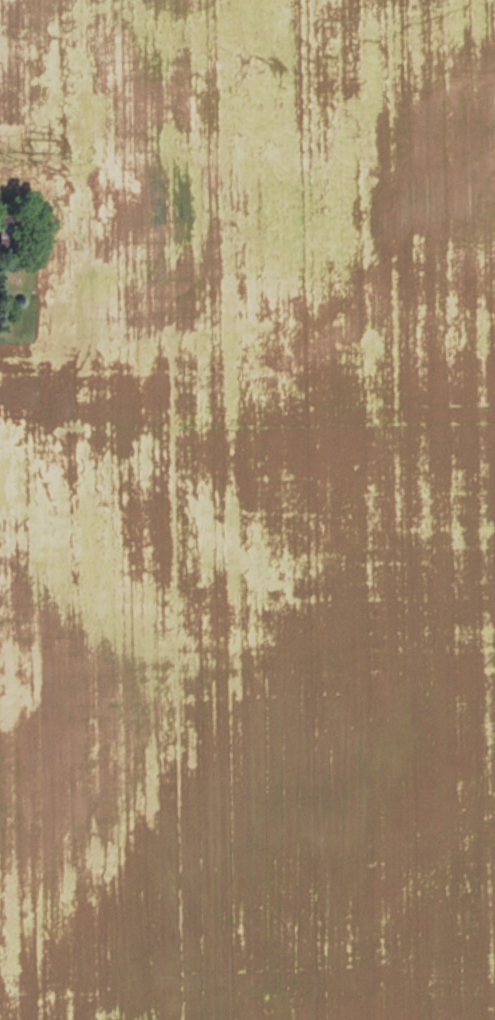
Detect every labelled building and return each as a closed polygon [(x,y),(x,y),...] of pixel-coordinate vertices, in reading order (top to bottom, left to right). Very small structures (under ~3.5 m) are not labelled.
[(3,224),(3,244),(20,244),(20,224),(3,224)]
